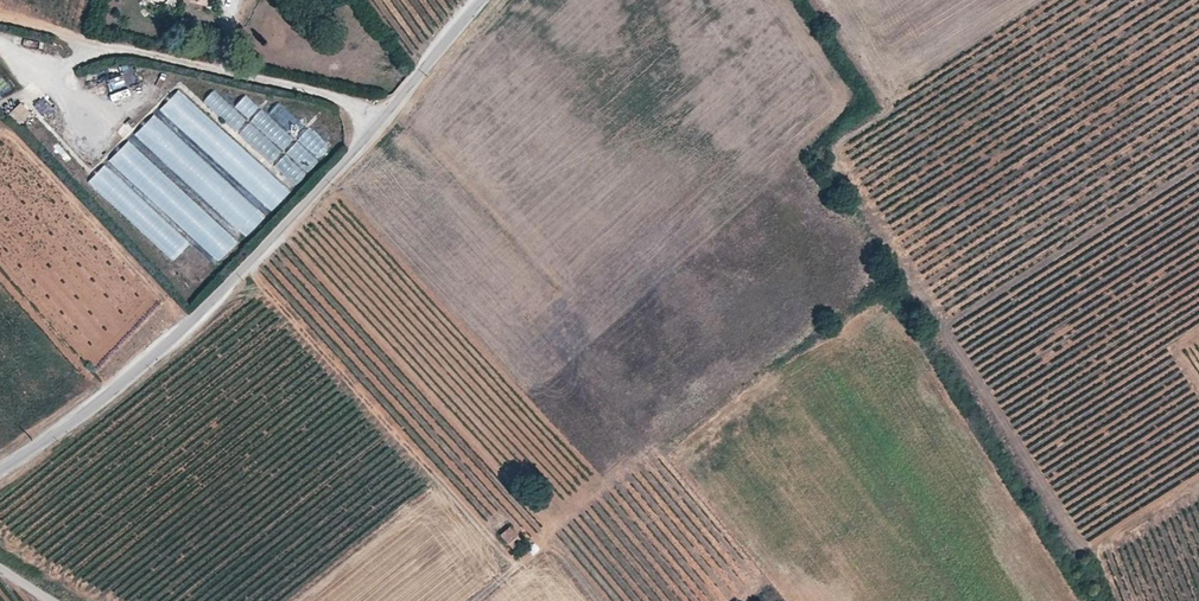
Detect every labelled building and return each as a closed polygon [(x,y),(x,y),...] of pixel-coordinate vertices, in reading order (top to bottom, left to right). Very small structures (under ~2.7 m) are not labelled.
[(291,190),(179,89),(161,110),(273,211),(291,190)] [(200,104),(294,188),(331,147),(279,101),(267,114),(259,107),(260,107),(245,94),(234,107),(214,89),(200,104)] [(399,112),(408,121),(423,104),(412,96),(399,112)] [(21,100),(8,113),(18,124),(31,111),(21,100)] [(265,217),(154,115),(136,134),(247,236),(265,217)] [(238,242),(128,140),(109,160),(220,262),(238,242)] [(191,243),(105,164),(89,182),(174,261),(191,243)] [(501,535),(514,550),(522,544),(509,528),(501,535)]
